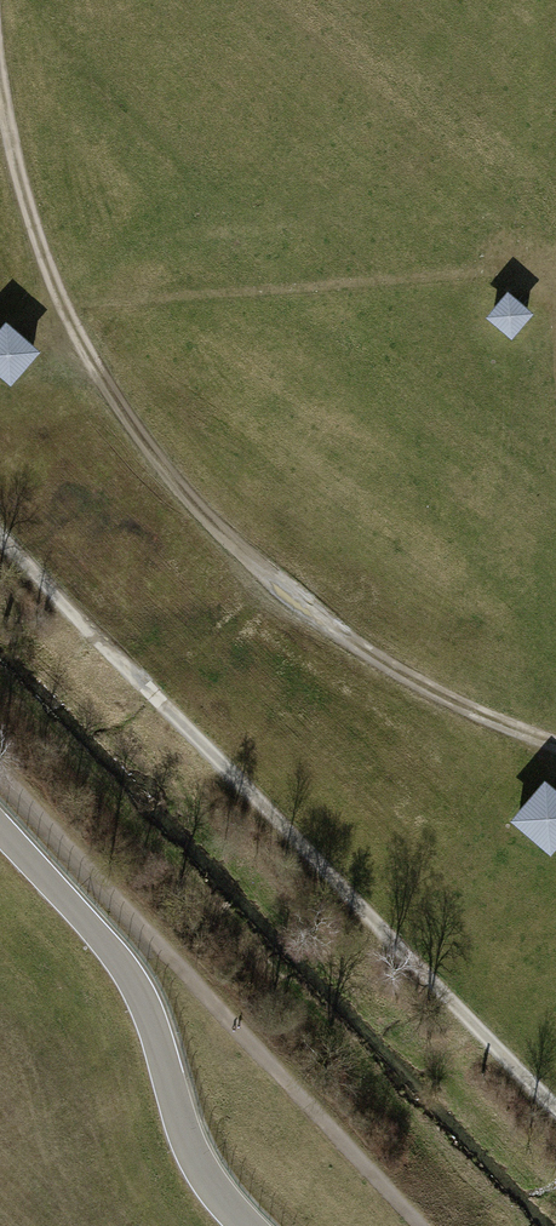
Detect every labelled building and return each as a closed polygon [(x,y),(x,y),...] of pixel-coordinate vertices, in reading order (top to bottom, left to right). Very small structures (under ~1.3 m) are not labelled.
[(510,296),(489,323),(513,342),(535,315),(510,296)] [(7,375),(35,339),(0,312),(0,369),(7,375)] [(511,815),(548,844),(555,834),(555,792),(539,779),(511,815)]
